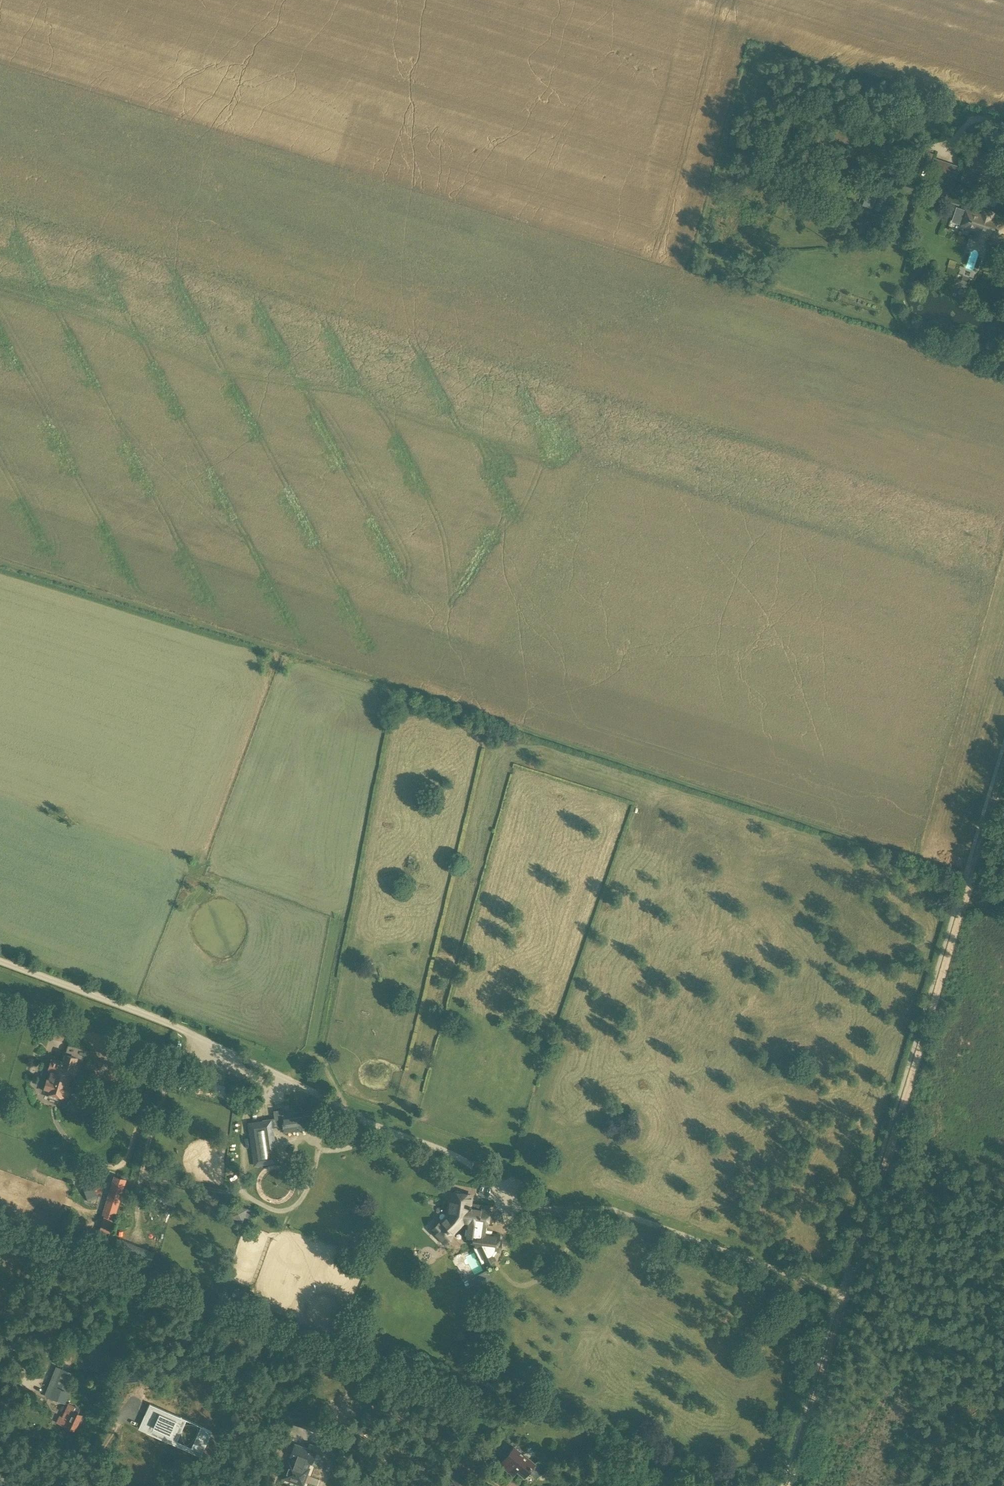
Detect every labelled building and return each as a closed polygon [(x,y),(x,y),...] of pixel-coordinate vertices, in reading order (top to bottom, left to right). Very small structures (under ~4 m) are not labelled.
[(930,152),(926,164),(933,167),(931,174),(954,181),(957,173),(952,171),(955,162),(949,160),(950,155),(944,153),(943,158),(935,156),(936,154),(930,152)] [(870,192),(864,206),(872,210),(878,195),(870,192)] [(962,224),(965,225),(965,226),(972,229),(972,228),(978,230),(978,232),(985,234),(986,232),(993,235),(993,236),(1000,238),(1000,237),(1003,238),(1003,235),(1003,224),(991,219),(992,216),(983,213),(982,216),(967,211),(962,224)] [(52,1057),(43,1092),(67,1100),(68,1096),(70,1096),(79,1068),(77,1067),(80,1058),(65,1053),(63,1060),(52,1057)] [(249,1139),(245,1140),(249,1164),(266,1162),(265,1159),(282,1161),(283,1151),(274,1150),(270,1126),(281,1125),(282,1130),(304,1128),(302,1112),(294,1113),(294,1110),(280,1112),(279,1108),(271,1108),(272,1116),(246,1119),(249,1139)] [(105,1216),(100,1230),(110,1234),(128,1180),(115,1176),(102,1215),(105,1216)] [(93,1183),(83,1186),(87,1196),(97,1192),(93,1183)] [(441,1221),(431,1230),(444,1244),(454,1234),(453,1232),(464,1221),(467,1221),(464,1239),(479,1241),(482,1225),(487,1226),(487,1223),(492,1224),(494,1212),(489,1211),(490,1209),(471,1206),(473,1195),(453,1192),(451,1201),(450,1200),(449,1210),(450,1210),(447,1219),(446,1218),(442,1222),(441,1221)] [(28,1349),(22,1360),(33,1367),(40,1355),(28,1349)] [(54,1377),(52,1384),(65,1389),(74,1369),(60,1363),(54,1377)] [(51,1384),(46,1396),(65,1403),(70,1391),(65,1389),(52,1384),(51,1384)] [(69,1403),(61,1423),(76,1429),(83,1414),(78,1412),(79,1408),(69,1403)] [(158,1413),(152,1428),(169,1435),(176,1420),(158,1413)] [(316,1432),(319,1423),(320,1421),(305,1416),(304,1417),(301,1427),(316,1432)] [(367,1425),(361,1431),(367,1436),(373,1430),(367,1425)] [(211,1431),(202,1428),(192,1449),(201,1453),(211,1431)] [(290,1457),(282,1478),(285,1479),(284,1480),(291,1483),(292,1482),(300,1485),(306,1470),(308,1464),(309,1464),(314,1452),(293,1444),(288,1457),(290,1457)] [(515,1446),(500,1464),(513,1475),(517,1470),(524,1476),(528,1472),(536,1479),(543,1471),(542,1470),(545,1465),(537,1458),(534,1462),(515,1446)]
